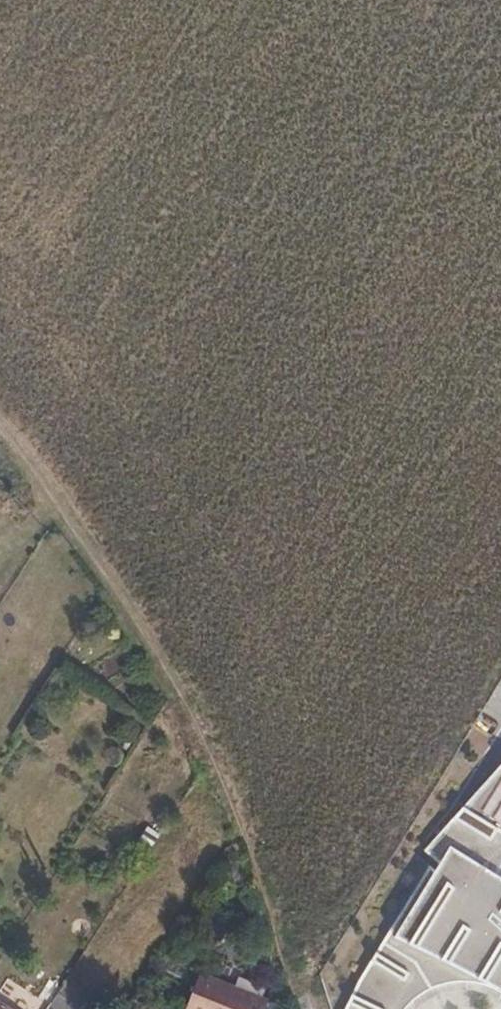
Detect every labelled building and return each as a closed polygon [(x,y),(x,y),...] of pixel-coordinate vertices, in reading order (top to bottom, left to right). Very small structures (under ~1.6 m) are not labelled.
[(426,853),(433,859),(347,1008),(500,1008),(500,768),(426,853)] [(206,996),(197,1008),(226,1008),(206,996)]
